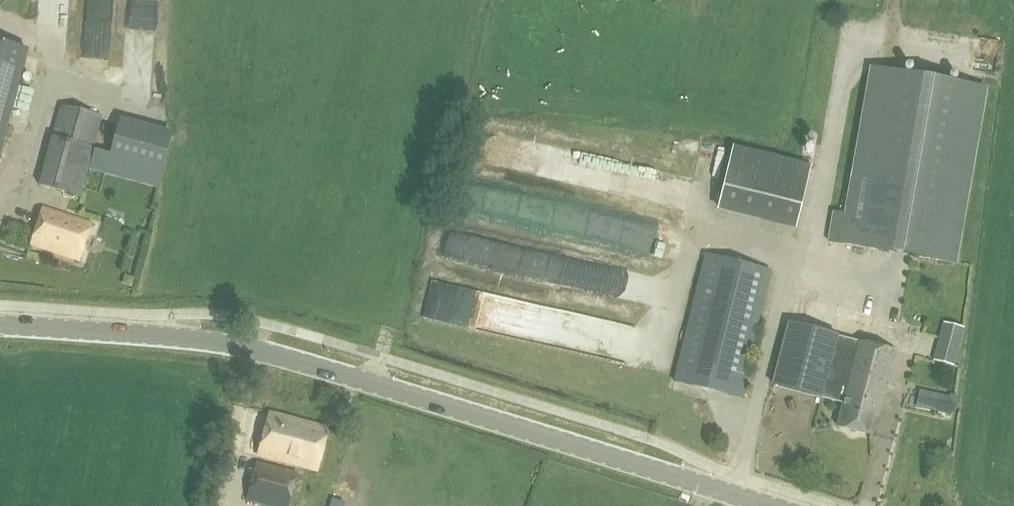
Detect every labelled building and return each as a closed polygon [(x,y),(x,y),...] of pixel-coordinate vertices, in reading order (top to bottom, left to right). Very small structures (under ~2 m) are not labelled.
[(137,36),(163,38),(165,0),(139,0),(137,36)] [(114,31),(114,15),(92,15),(92,31),(114,31)] [(0,43),(0,151),(27,51),(0,43)] [(953,263),(987,89),(873,69),(855,173),(853,172),(845,214),(834,212),(828,241),(953,263)] [(38,185),(80,197),(102,115),(59,104),(38,185)] [(90,168),(100,170),(152,185),(157,186),(171,134),(166,132),(119,120),(110,154),(94,150),(90,168)] [(812,164),(733,145),(718,206),(797,225),(812,164)] [(89,223),(42,209),(32,245),(79,258),(89,223)] [(642,282),(645,260),(556,249),(554,271),(642,282)] [(705,253),(673,381),(743,399),(749,376),(745,375),(771,269),(705,253)] [(600,308),(454,278),(450,301),(595,331),(600,308)] [(934,361),(953,366),(964,327),(944,322),(934,361)] [(875,412),(880,413),(894,351),(855,342),(844,387),(826,383),(838,335),(790,323),(774,384),(843,402),(838,426),(870,433),(875,412)] [(916,406),(952,415),(957,395),(950,394),(949,397),(920,389),(916,406)] [(269,412),(258,455),(316,470),(327,427),(269,412)] [(298,471),(256,460),(246,500),(271,505),(289,505),(298,471)] [(304,487),(303,504),(316,504),(317,488),(304,487)]
